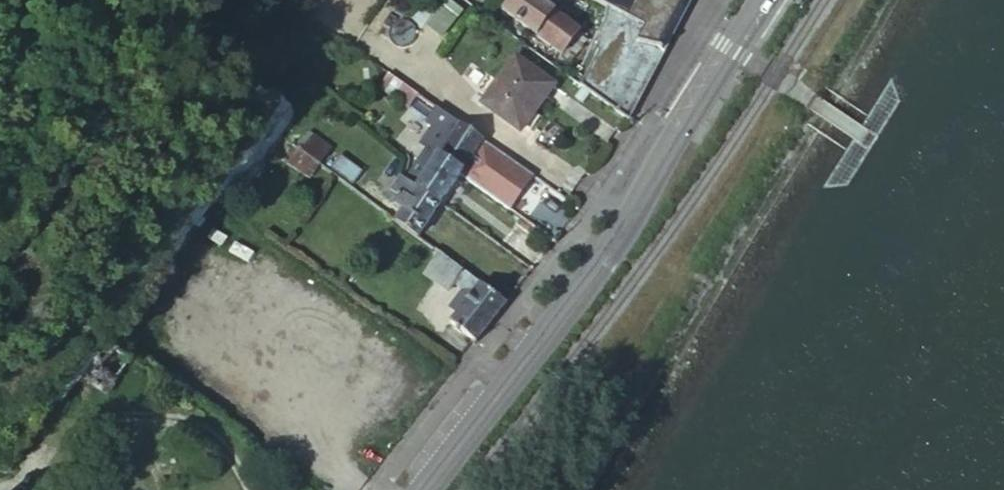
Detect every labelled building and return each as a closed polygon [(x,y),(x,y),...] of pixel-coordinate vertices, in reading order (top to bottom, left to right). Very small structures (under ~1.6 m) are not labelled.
[(437,0),(430,0),(413,23),(448,48),(467,22),(437,0)] [(537,0),(512,0),(504,12),(561,53),(578,29),(537,0)] [(629,103),(683,0),(592,0),(617,14),(586,71),(629,103)] [(554,85),(515,58),(483,104),(521,131),(554,85)] [(579,84),(623,116),(629,103),(586,71),(579,84)] [(456,121),(399,80),(388,95),(439,133),(445,137),(456,121)] [(452,142),(463,126),(456,121),(445,137),(452,142)] [(463,178),(530,225),(537,216),(514,200),(532,175),(463,126),(452,142),(441,157),(465,174),(463,178)] [(307,133),(296,149),(317,165),(328,148),(307,133)] [(445,137),(439,133),(429,147),(441,157),(452,142),(445,137)] [(441,157),(429,147),(410,173),(422,183),(441,157)] [(353,188),(364,175),(340,157),(331,169),(353,188)] [(417,190),(442,207),(463,178),(465,174),(441,157),(422,183),(417,190)] [(422,183),(410,173),(405,181),(417,190),(422,183)] [(402,211),(395,221),(419,239),(442,207),(417,190),(405,181),(400,177),(395,184),(390,192),(399,198),(394,206),(402,211)] [(383,198),(394,206),(399,198),(390,192),(387,190),(383,198)] [(445,291),(452,281),(461,269),(437,251),(421,273),(445,291)] [(450,322),(475,341),(505,301),(461,269),(452,281),(469,295),(450,322)] [(112,344),(81,377),(107,393),(131,356),(112,344)]
